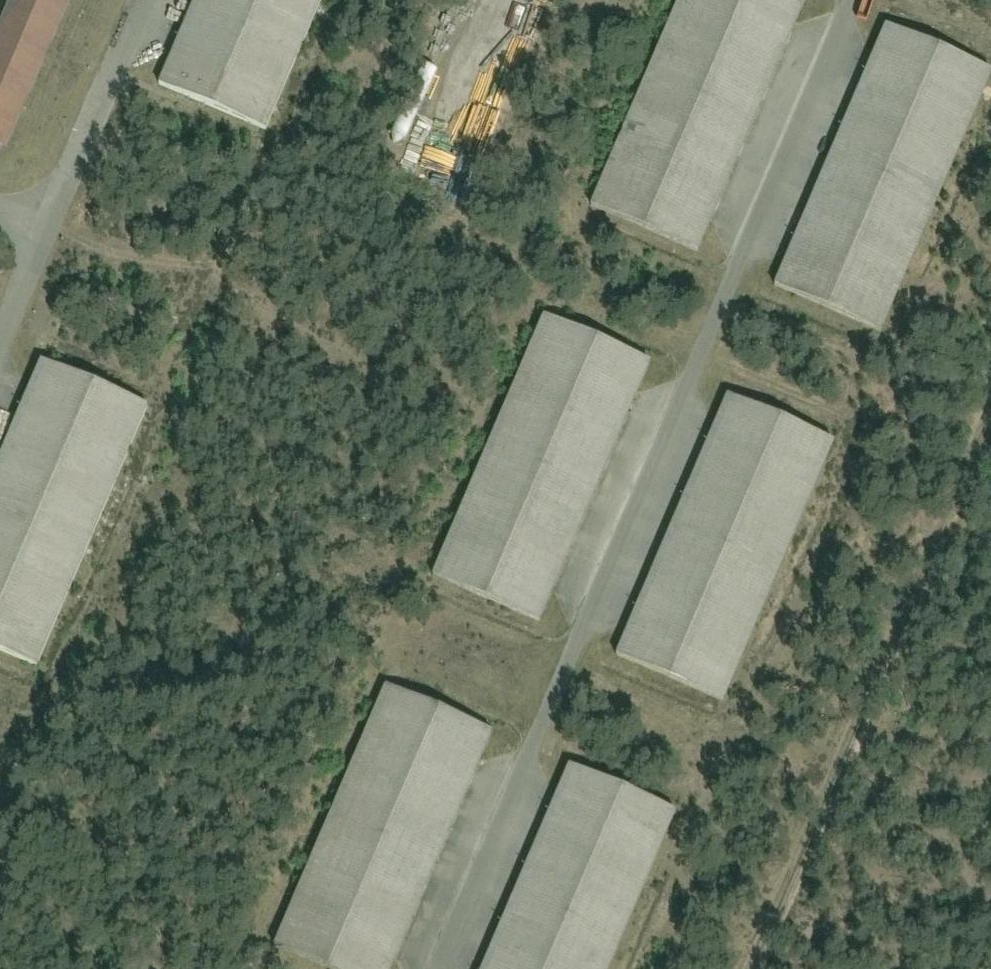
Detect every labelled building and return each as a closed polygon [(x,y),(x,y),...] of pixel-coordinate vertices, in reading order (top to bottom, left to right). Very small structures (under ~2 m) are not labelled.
[(61,0),(2,0),(0,4),(0,150),(61,0)] [(148,97),(262,144),(321,0),(187,0),(148,97)] [(700,259),(807,0),(806,0),(672,0),(584,211),(700,259)] [(890,339),(990,81),(990,78),(876,33),(774,294),(890,339)] [(430,585),(532,630),(646,367),(544,323),(430,585)] [(33,671),(143,410),(31,363),(0,435),(0,657),(33,671)] [(610,665),(723,712),(834,447),(721,400),(610,665)] [(316,968),(386,968),(491,733),(386,687),(270,948),(316,968)] [(677,819),(564,772),(481,968),(613,968),(677,819)]
